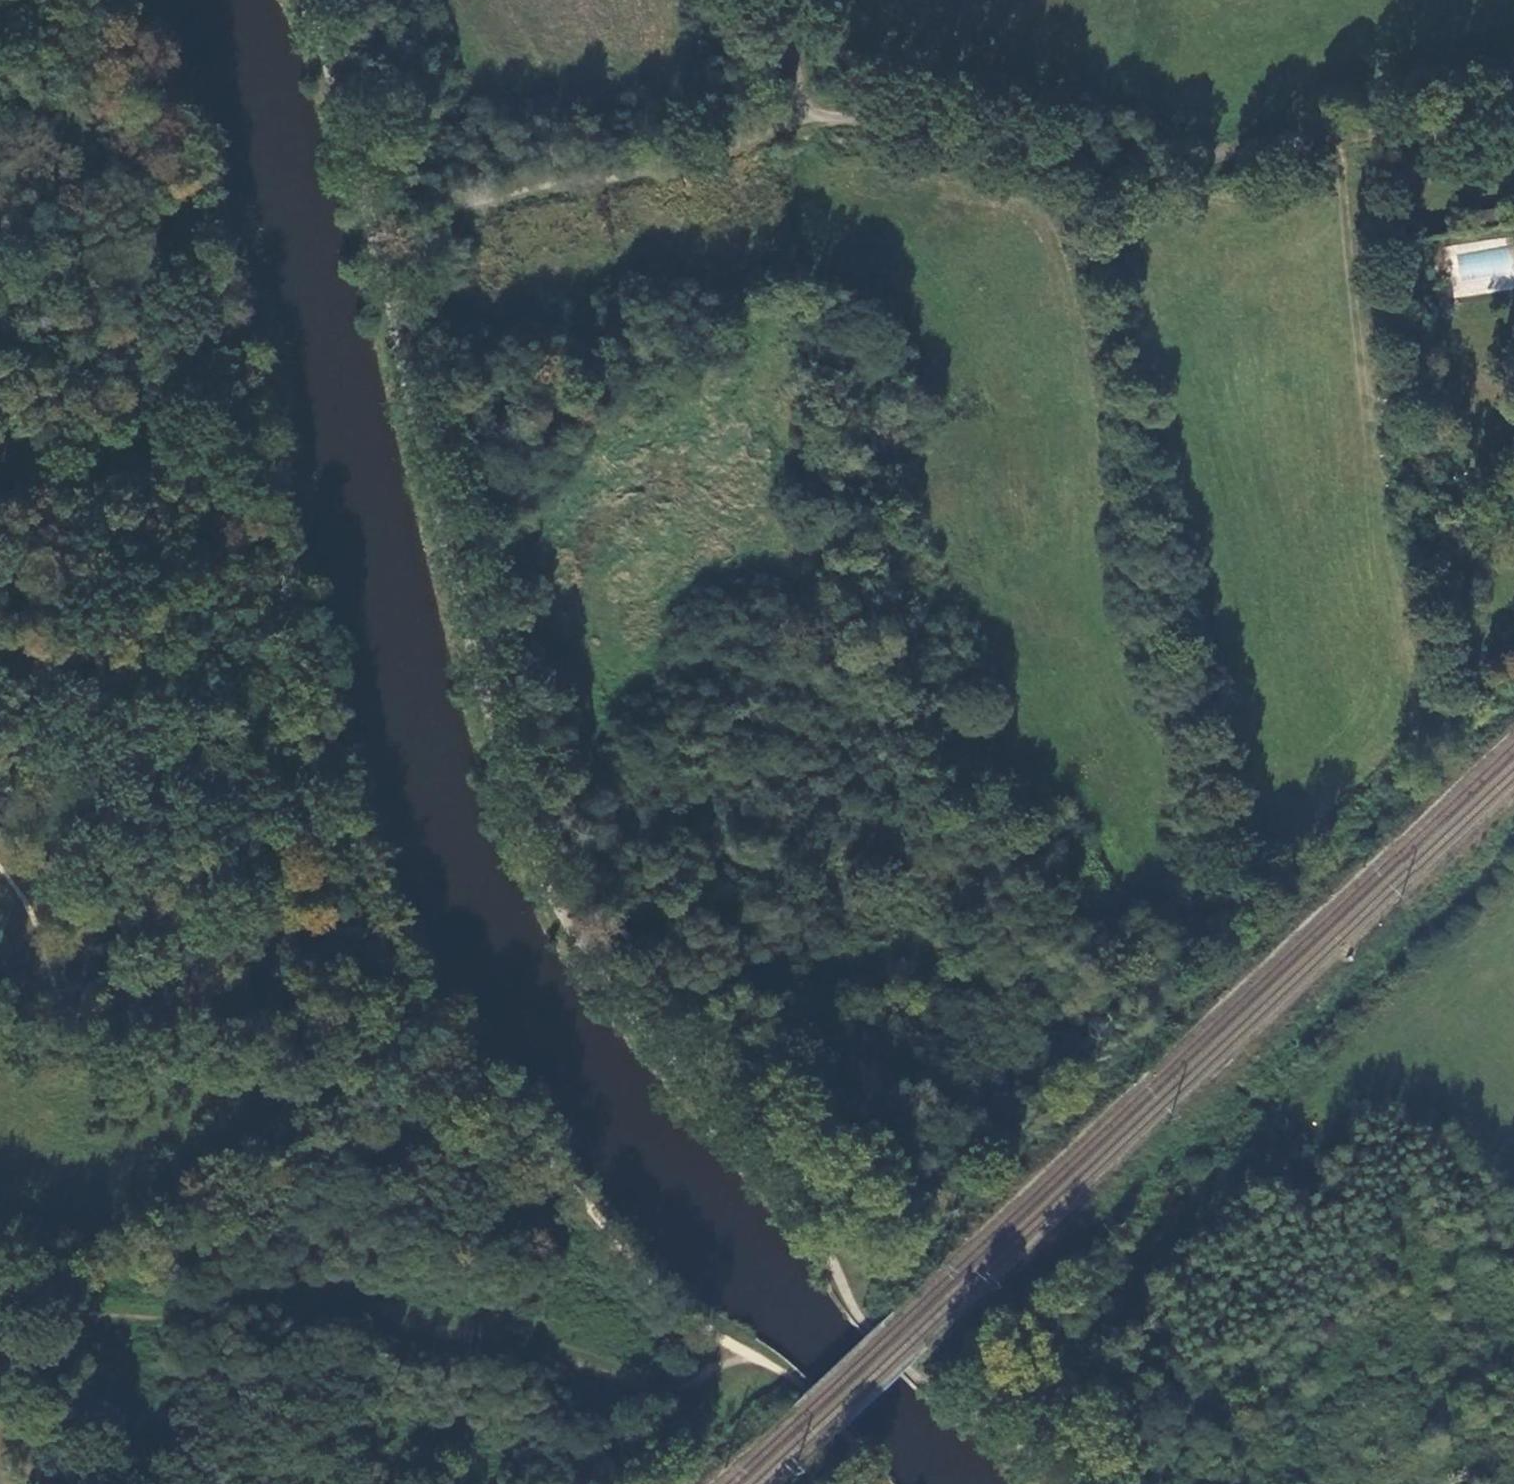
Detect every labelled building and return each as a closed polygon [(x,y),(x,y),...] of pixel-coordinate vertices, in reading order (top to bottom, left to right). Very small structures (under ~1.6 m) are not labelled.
[(1511,242),(1455,247),(1457,281),(1513,276),(1511,242)]
